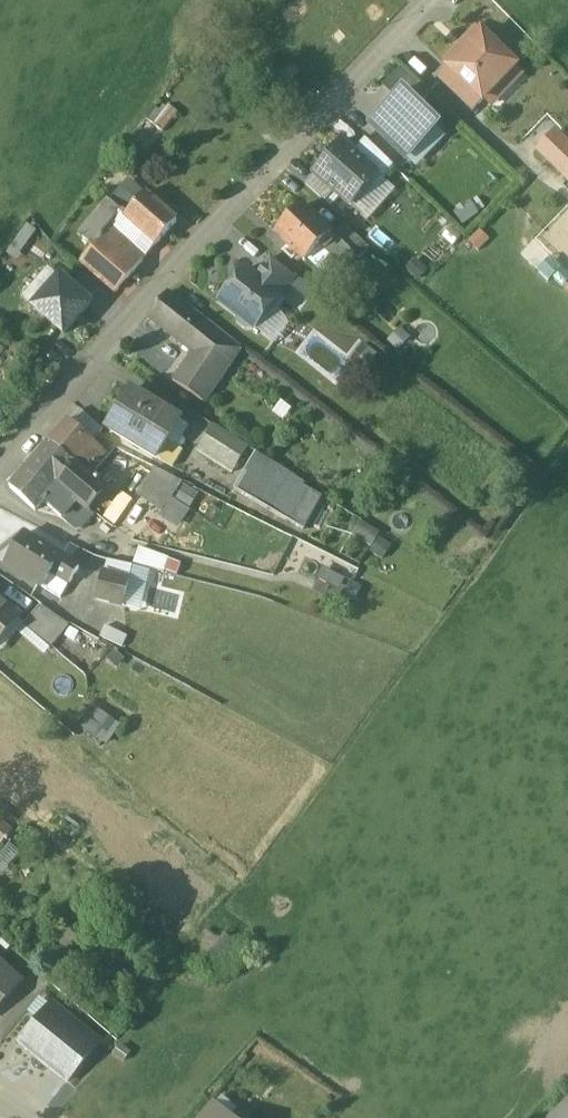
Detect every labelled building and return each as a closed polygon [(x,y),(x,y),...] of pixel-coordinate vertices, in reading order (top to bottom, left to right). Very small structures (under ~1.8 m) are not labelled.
[(482,33),(448,68),(483,101),(516,66),(482,33)] [(483,101),(448,68),(437,79),(472,112),(483,101)] [(391,82),(418,108),(430,95),(403,69),(391,82)] [(371,127),(408,161),(439,127),(418,108),(402,94),(371,127)] [(146,119),(130,141),(146,154),(163,132),(146,119)] [(537,148),(567,178),(567,151),(551,134),(537,148)] [(394,166),(365,139),(353,152),(377,174),(383,178),(394,166)] [(353,152),(342,143),(314,174),(350,206),(377,174),(353,152)] [(141,190),(128,179),(121,188),(138,202),(145,194),(141,191),(141,190)] [(150,198),(145,194),(138,202),(121,188),(109,201),(126,216),(125,218),(157,245),(177,222),(155,203),(156,202),(151,197),(150,198)] [(126,216),(109,201),(80,236),(88,243),(76,257),(81,262),(116,293),(157,245),(125,218),(126,216)] [(480,215),(472,202),(456,213),(464,225),(480,215)] [(331,233),(302,206),(276,234),(305,262),(320,246),(331,234),(331,233)] [(370,248),(345,225),(336,236),(355,255),(360,260),(370,248)] [(336,236),(331,233),(331,234),(320,246),(343,268),(355,255),(336,236)] [(295,275),(273,258),(257,277),(280,295),(295,275)] [(36,301),(62,276),(52,266),(26,291),(36,301)] [(257,277),(246,269),(221,302),(239,316),(240,322),(247,327),(253,327),(254,328),(280,295),(257,277)] [(94,302),(65,277),(34,312),(63,337),(94,302)] [(212,329),(167,293),(148,317),(179,341),(194,353),(212,329)] [(212,329),(194,353),(174,382),(203,402),(239,350),(212,329)] [(389,342),(399,352),(412,339),(401,329),(389,342)] [(375,355),(359,342),(349,354),(366,368),(375,355)] [(180,420),(131,390),(107,429),(157,459),(180,420)] [(104,432),(79,409),(68,421),(104,454),(107,457),(115,448),(101,435),(104,432)] [(104,454),(68,421),(50,443),(76,466),(86,474),(104,454)] [(240,443),(217,428),(202,452),(225,467),(240,443)] [(76,466),(50,443),(29,467),(54,490),(58,486),(76,466)] [(127,457),(115,448),(107,457),(119,467),(127,457)] [(303,482),(257,453),(236,489),(284,518),(303,482)] [(86,474),(76,466),(58,486),(77,501),(88,509),(105,489),(90,477),(90,478),(86,474)] [(54,490),(29,467),(11,488),(35,510),(44,501),(54,490)] [(164,513),(185,482),(157,468),(138,496),(164,513)] [(54,490),(44,501),(62,518),(77,501),(58,486),(54,490)] [(77,501),(62,518),(78,531),(85,531),(97,517),(77,501)] [(381,534),(362,523),(352,537),(372,549),(370,553),(383,560),(391,547),(378,539),(381,534)] [(62,557),(24,534),(5,564),(43,588),(44,586),(62,558),(62,557)] [(141,550),(136,565),(166,573),(169,561),(141,550)] [(79,568),(62,558),(44,586),(62,597),(79,568)] [(130,576),(103,571),(97,597),(125,603),(130,576)] [(364,589),(352,582),(344,595),(356,602),(364,589)] [(0,602),(0,639),(18,618),(0,602)] [(69,625),(40,605),(23,625),(50,648),(69,625)] [(121,727),(97,711),(84,731),(108,746),(121,727)] [(14,833),(0,819),(0,848),(14,833)] [(71,927),(57,940),(78,961),(101,939),(90,927),(79,937),(71,927)] [(0,962),(0,1006),(21,981),(0,962)] [(54,1004),(22,1045),(67,1081),(99,1041),(54,1004)] [(550,1117),(567,1117),(567,1100),(550,1117)] [(214,1105),(202,1117),(228,1117),(214,1105)]
